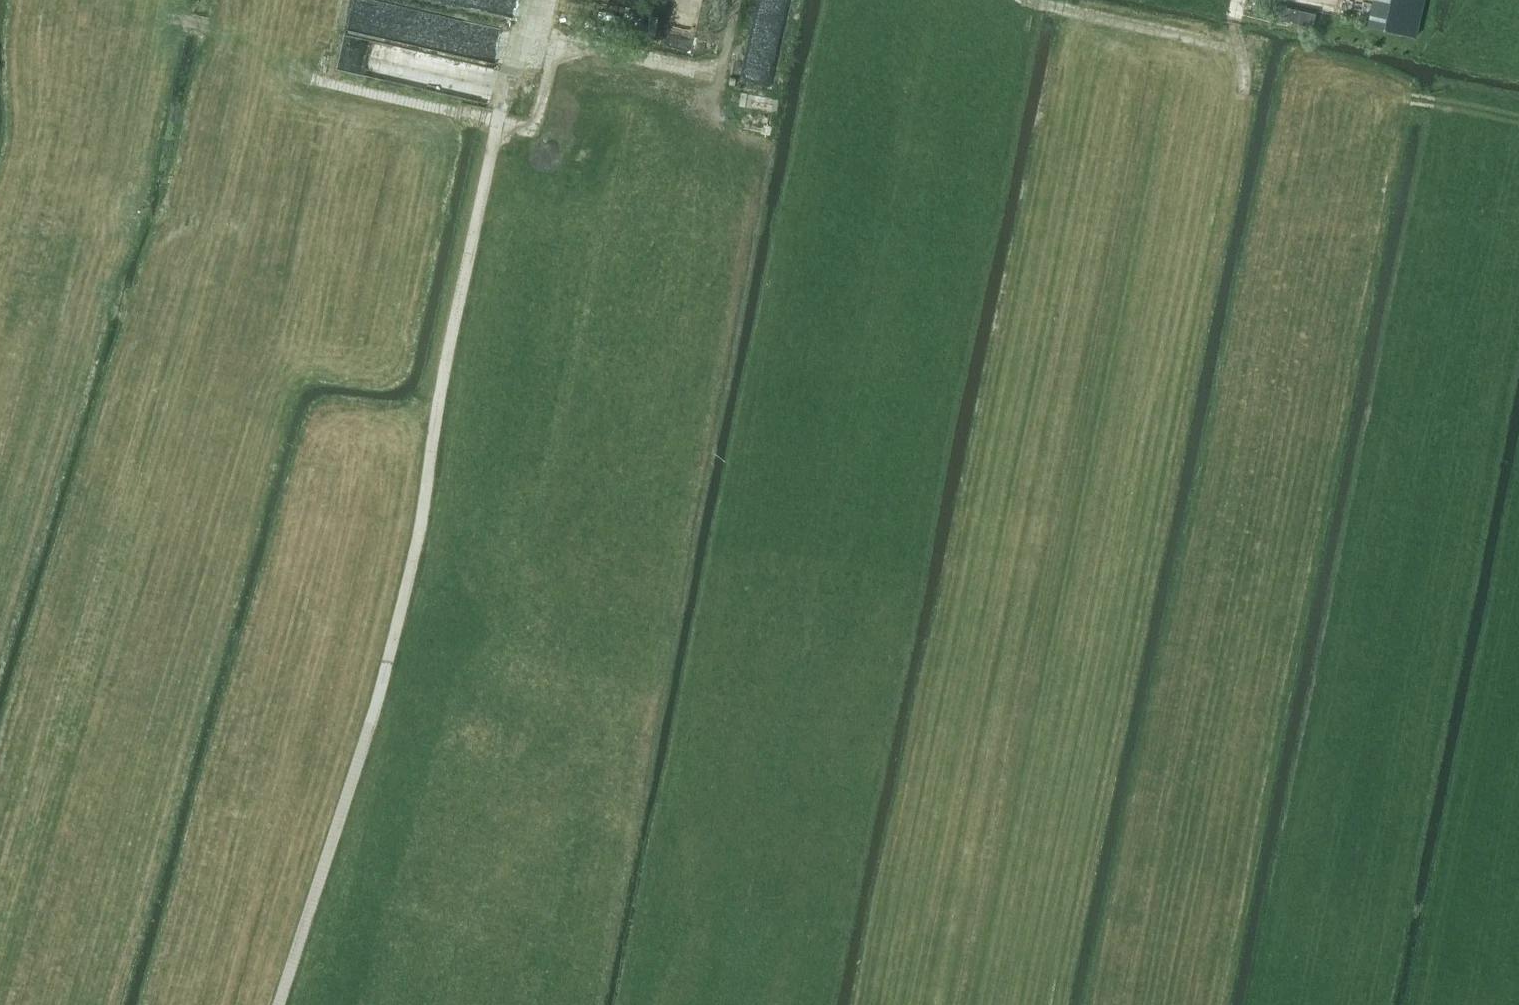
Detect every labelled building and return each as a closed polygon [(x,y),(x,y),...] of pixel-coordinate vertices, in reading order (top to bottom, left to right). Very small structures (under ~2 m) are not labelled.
[(1367,28),(1414,38),(1423,0),(1373,0),(1367,28)]
